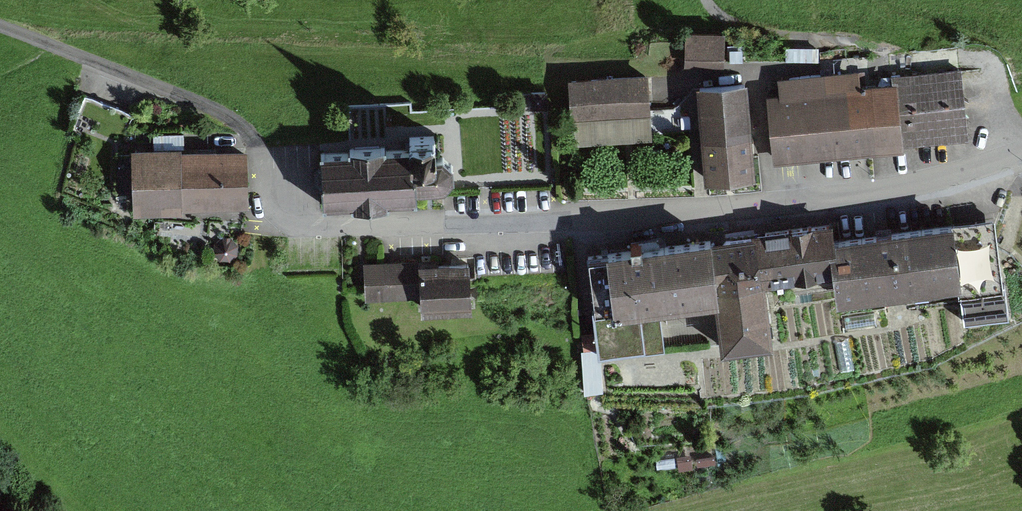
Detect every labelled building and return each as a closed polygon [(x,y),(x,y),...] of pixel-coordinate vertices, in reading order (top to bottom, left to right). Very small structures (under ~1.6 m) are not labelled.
[(723,73),(724,36),(685,36),(684,73),(723,73)] [(776,96),(764,97),(771,163),(971,140),(963,66),(856,79),(855,70),(774,79),(776,96)] [(648,71),(571,75),(575,141),(651,136),(648,71)] [(751,80),(695,85),(704,179),(759,174),(751,80)] [(321,158),(322,158),(324,201),(323,201),(323,205),(328,205),(328,204),(352,203),(352,207),(357,206),(356,206),(366,205),(366,212),(375,212),(375,205),(384,204),(384,205),(388,205),(388,201),(413,200),(413,201),(416,200),(416,196),(415,196),(415,190),(442,189),(443,189),(444,189),(445,188),(451,180),(452,180),(453,179),(453,177),(452,168),(452,166),(452,165),(451,165),(450,165),(444,158),(442,157),(440,157),(440,158),(436,158),(434,135),(409,137),(410,150),(384,151),(384,148),(353,149),(350,149),(350,153),(325,154),(325,153),(321,154),(321,158)] [(252,143),(125,148),(127,211),(254,207),(252,143)] [(994,214),(830,236),(834,269),(837,299),(960,284),(964,318),(1008,313),(994,214)] [(828,220),(758,228),(764,277),(834,269),(830,236),(828,220)] [(758,228),(709,233),(717,292),(724,347),(773,343),(764,277),(758,228)] [(586,249),(599,351),(666,344),(660,298),(717,292),(709,233),(586,249)] [(423,262),(365,266),(367,299),(424,295),(425,303),(468,301),(466,264),(423,267),(423,262)]
